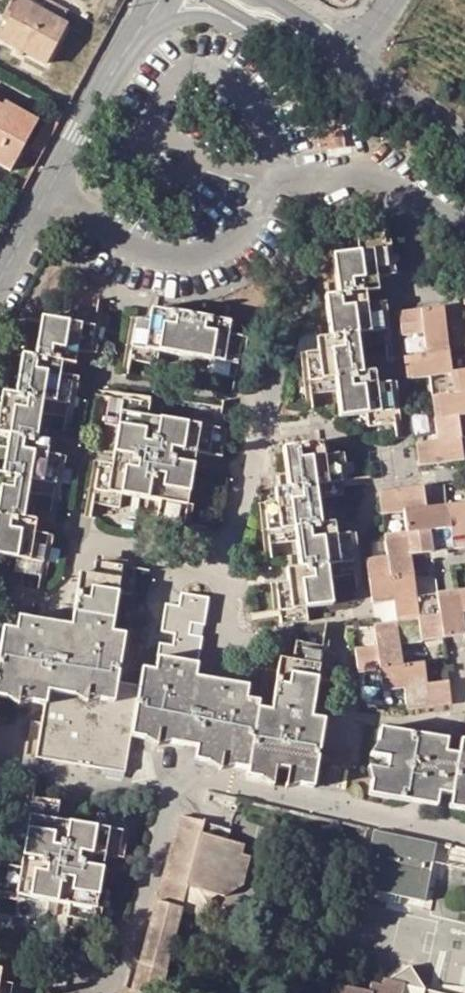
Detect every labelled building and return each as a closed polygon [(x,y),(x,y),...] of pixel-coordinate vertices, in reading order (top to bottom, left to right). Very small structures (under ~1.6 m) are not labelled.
[(63,22),(42,10),(22,0),(20,0),(0,36),(0,39),(48,63),(68,25),(63,22)] [(42,10),(63,22),(70,9),(54,0),(48,0),(42,10)] [(2,106),(0,105),(0,163),(13,170),(41,120),(7,100),(2,106)] [(65,112),(52,106),(31,146),(43,152),(65,112)] [(330,132),(317,134),(318,149),(323,148),(343,144),(342,130),(330,132)] [(340,391),(343,415),(367,413),(369,426),(396,422),(392,382),(378,384),(377,370),(363,372),(361,347),(386,344),(381,302),(369,304),(367,292),(380,290),(378,276),(391,275),(386,234),(359,238),(361,253),(336,256),(339,295),(327,297),(332,337),(318,339),(320,352),(308,354),(313,394),(340,391)] [(452,373),(443,306),(400,312),(403,334),(424,331),(427,353),(406,357),(409,378),(431,376),(439,440),(417,443),(419,465),(463,459),(461,438),(464,437),(464,371),(452,373)] [(47,535),(34,532),(36,519),(23,517),(28,492),(54,496),(61,457),(47,454),(50,441),(37,438),(40,413),(66,417),(73,377),(60,375),(63,361),(76,363),(78,351),(91,353),(97,313),(72,309),(69,323),(43,319),(36,356),(23,355),(17,395),(4,393),(1,406),(0,406),(0,448),(8,449),(4,473),(0,473),(0,553),(16,556),(15,569),(42,573),(47,535)] [(211,360),(209,374),(235,378),(241,337),(229,335),(231,322),(152,311),(150,323),(137,321),(131,361),(158,365),(160,352),(211,360)] [(182,532),(195,452),(221,457),(227,431),(147,417),(149,405),(110,399),(106,424),(119,427),(112,466),(99,464),(93,503),(119,507),(121,493),(161,500),(157,527),(182,532)] [(276,585),(282,623),(306,621),(305,608),(331,604),(328,577),(353,575),(349,534),(336,536),(333,522),(321,524),(317,498),(343,494),(338,454),(324,455),(323,443),(283,449),(287,487),(274,489),(276,503),(265,505),(270,545),(296,542),(299,567),(286,569),(288,582),(276,585)] [(426,506),(423,486),(380,491),(383,513),(405,511),(407,532),(386,534),(389,556),(368,560),(373,602),(394,599),(397,622),(374,624),(377,646),(358,649),(361,671),(380,668),(383,689),(405,686),(409,708),(450,702),(448,681),(427,683),(425,662),(404,665),(401,643),(464,634),(464,590),(417,596),(412,553),(464,546),(464,502),(426,506)] [(196,759),(206,761),(246,767),(246,774),(262,777),(264,764),(275,766),(288,769),(301,771),(299,784),(311,786),(322,719),(310,717),(317,679),(328,681),(333,655),(294,648),(291,661),(279,658),(269,711),(256,709),(257,701),(244,699),(246,687),(194,677),(196,664),(201,638),(188,636),(190,622),(202,624),(206,599),(180,595),(178,607),(166,605),(162,631),(174,633),(172,647),(159,645),(157,657),(154,671),(142,669),(139,685),(115,682),(122,634),(110,632),(117,593),(129,595),(133,568),(95,562),(93,575),(80,574),(71,626),(17,617),(15,631),(4,629),(1,635),(0,641),(0,696),(44,703),(38,755),(124,769),(130,735),(195,747),(196,759)] [(378,741),(391,743),(388,757),(386,769),(384,781),(372,779),(369,793),(435,804),(437,792),(452,795),(450,806),(464,809),(464,741),(462,741),(459,754),(445,751),(447,739),(382,728),(378,741)] [(388,757),(391,743),(378,741),(371,753),(388,757)] [(339,765),(318,762),(314,786),(334,790),(339,765)] [(272,783),(275,766),(264,764),(262,777),(272,783)] [(372,779),(384,781),(386,769),(369,766),(372,779)] [(285,787),(299,784),(301,771),(288,769),(285,787)] [(56,807),(17,801),(13,826),(26,829),(19,869),(0,866),(0,891),(68,902),(64,930),(90,935),(103,857),(116,859),(123,817),(97,812),(94,825),(54,818),(56,807)] [(229,839),(208,834),(204,832),(207,821),(202,820),(181,814),(133,989),(126,987),(124,992),(161,992),(190,888),(227,896),(246,884),(253,855),(243,853),(246,843),(229,839)] [(424,899),(432,862),(437,839),(375,825),(361,884),(424,899)] [(208,826),(208,834),(229,839),(229,831),(208,826)] [(423,986),(408,963),(384,978),(380,978),(379,984),(364,981),(362,992),(336,986),(334,992),(458,992),(423,986)] [(23,987),(0,982),(0,992),(22,992),(23,987)]
